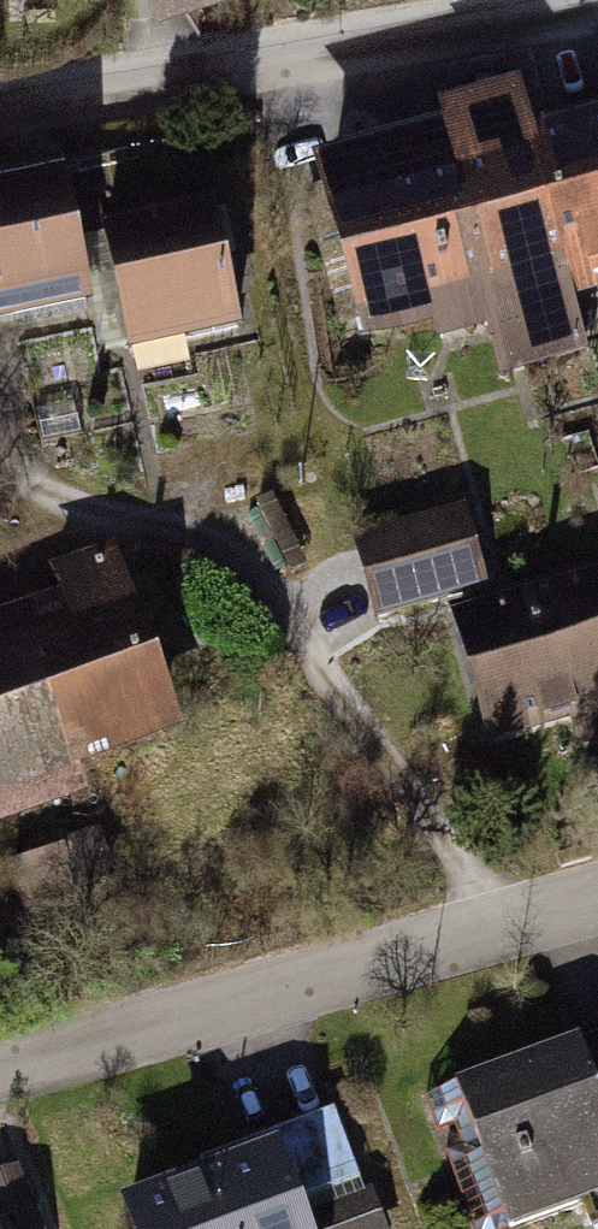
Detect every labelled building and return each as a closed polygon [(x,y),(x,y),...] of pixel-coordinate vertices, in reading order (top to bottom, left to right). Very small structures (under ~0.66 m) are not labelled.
[(167,30),(261,0),(158,0),(167,30)] [(517,367),(597,345),(597,303),(591,276),(548,120),(534,73),(443,98),(448,115),(501,309),(517,367)] [(597,274),(597,106),(548,120),(591,276),(597,274)] [(367,346),(501,309),(448,115),(313,152),(367,346)] [(0,170),(0,318),(109,296),(80,153),(0,170)] [(227,189),(116,215),(140,318),(252,291),(227,189)] [(289,490),(271,500),(308,567),(327,557),(289,490)] [(484,492),(369,529),(393,607),(509,570),(484,492)] [(205,727),(137,537),(68,562),(76,586),(0,614),(0,823),(106,785),(98,765),(205,727)] [(463,600),(504,737),(582,715),(591,744),(597,742),(597,560),(463,600)] [(527,1226),(592,1203),(597,1220),(597,1032),(438,1089),(484,1217),(520,1204),(527,1226)] [(140,1197),(151,1228),(400,1228),(354,1101),(209,1152),(216,1170),(140,1197)] [(33,1160),(0,1172),(0,1211),(2,1218),(0,1219),(0,1228),(58,1228),(33,1160)]
